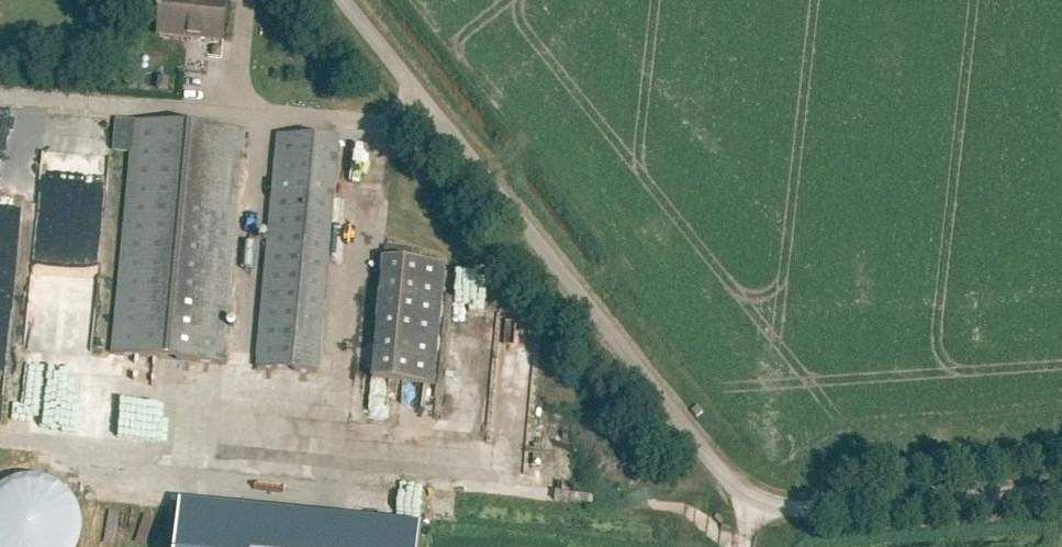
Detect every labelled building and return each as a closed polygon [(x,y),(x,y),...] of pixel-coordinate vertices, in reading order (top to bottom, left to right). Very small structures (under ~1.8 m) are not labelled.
[(159,36),(223,42),(227,2),(208,0),(162,0),(161,10),(159,10),(158,16),(161,16),(159,36)] [(132,154),(113,356),(222,366),(244,133),(135,123),(116,121),(113,152),(132,154)] [(279,136),(257,369),(317,375),(339,141),(279,136)] [(383,259),(372,380),(433,386),(444,265),(383,259)] [(378,513),(378,478),(354,478),(354,513),(378,513)] [(81,536),(82,526),(80,517),(77,508),(72,499),(66,492),(58,486),(50,482),(41,479),(31,479),(22,479),(13,482),(5,486),(0,489),(0,546),(78,546),(79,545),(81,536)] [(420,526),(181,503),(176,546),(418,546),(420,526)]
